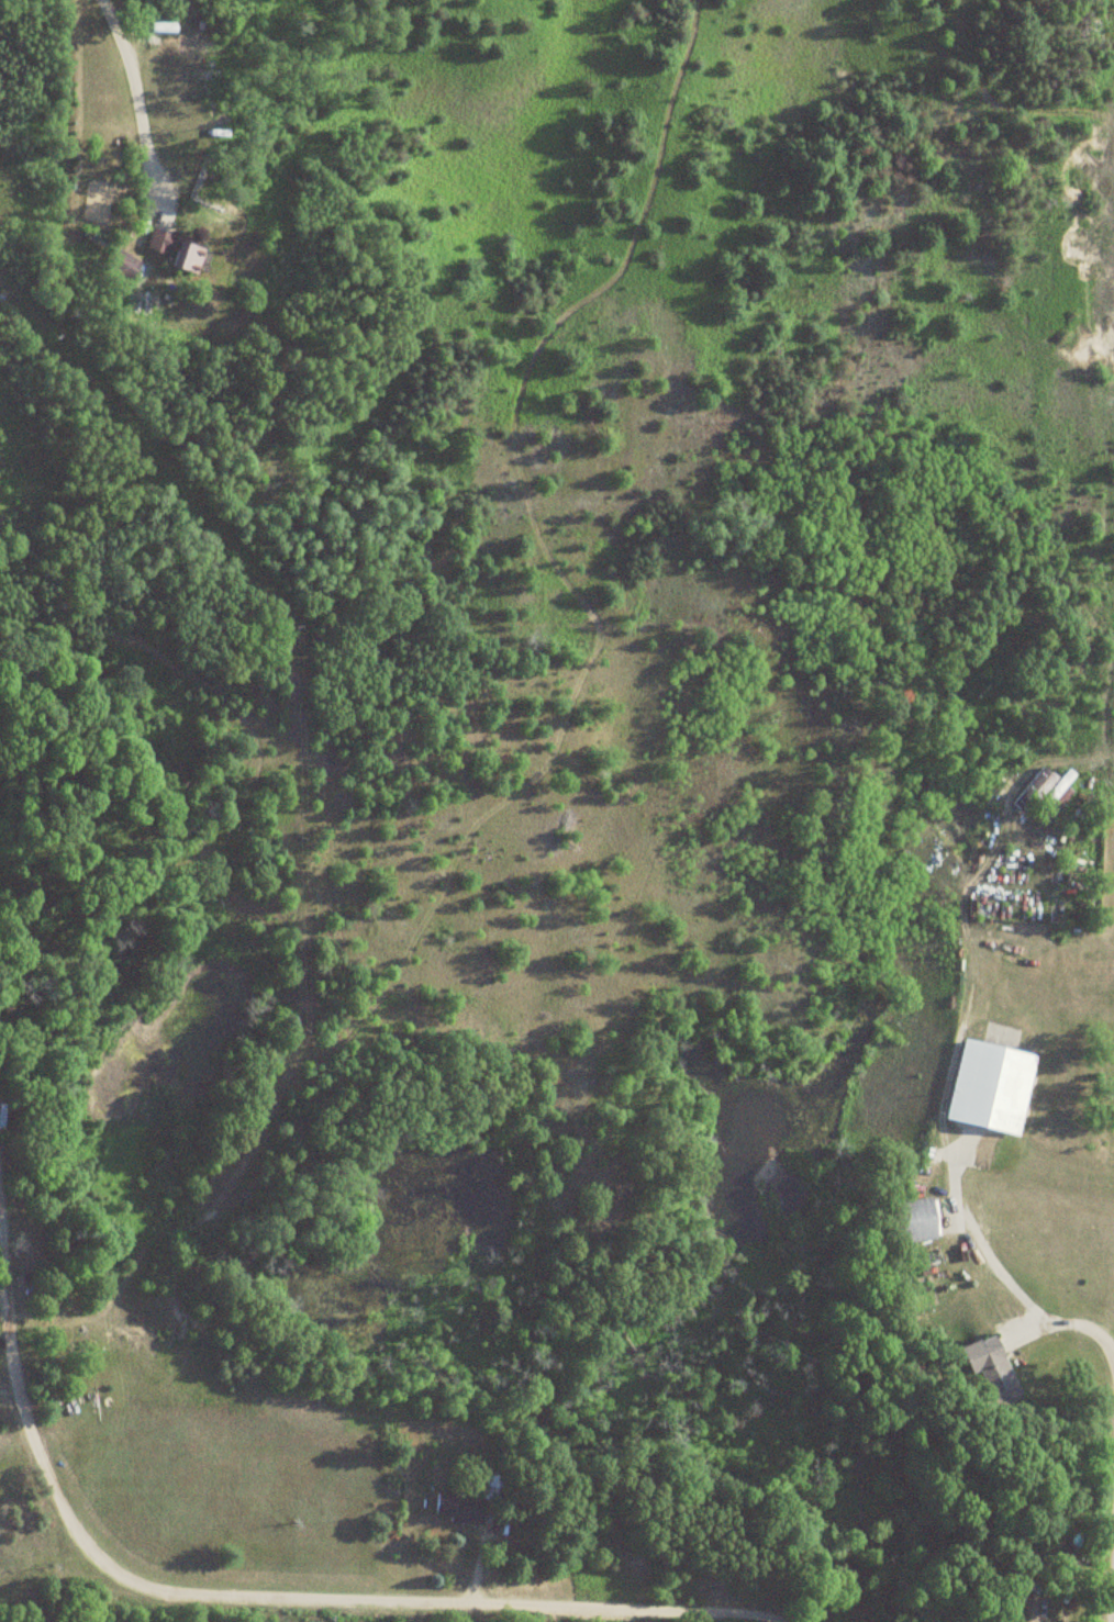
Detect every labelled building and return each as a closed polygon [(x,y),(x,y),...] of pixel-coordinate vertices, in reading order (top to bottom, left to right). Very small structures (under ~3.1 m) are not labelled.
[(170,267),(195,274),(203,244),(150,231),(145,249),(173,256),(170,267)] [(1014,801),(1046,822),(1077,777),(1066,769),(1058,780),(1037,766),(1014,801)] [(1018,1134),(1034,1054),(960,1039),(944,1120),(1018,1134)] [(932,1241),(931,1199),(895,1200),(896,1241),(932,1241)] [(996,1334),(965,1345),(985,1405),(1016,1395),(996,1334)] [(434,1495),(433,1521),(480,1523),(482,1496),(498,1497),(500,1477),(481,1475),(480,1498),(434,1495)]
